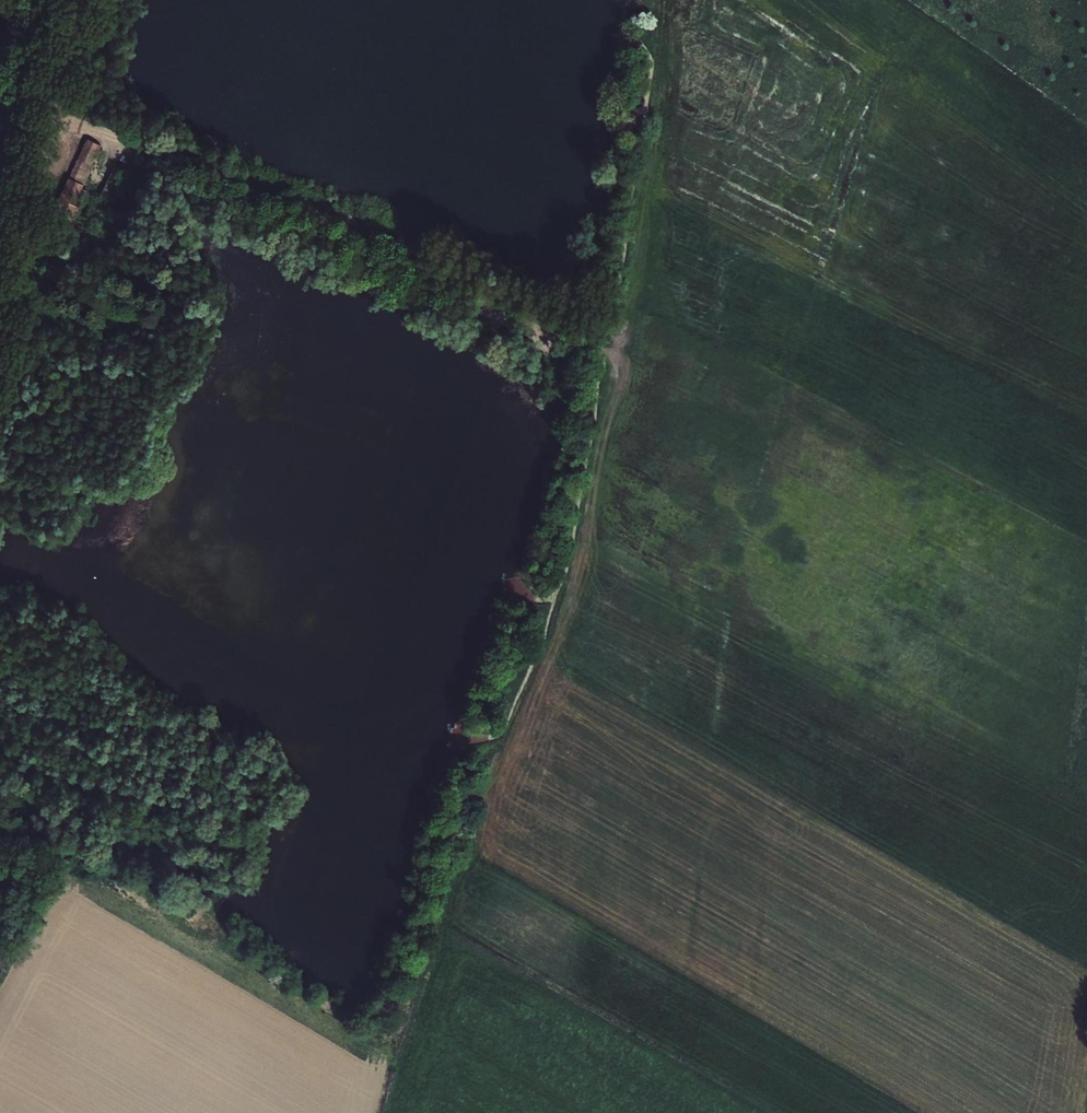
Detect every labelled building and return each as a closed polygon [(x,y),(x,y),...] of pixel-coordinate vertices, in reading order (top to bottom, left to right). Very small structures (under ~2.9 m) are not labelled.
[(90,140),(86,152),(96,156),(100,144),(90,140)] [(77,173),(86,176),(87,172),(89,172),(96,156),(86,152),(77,173)] [(113,169),(118,171),(113,185),(114,190),(124,167),(115,163),(113,169)] [(54,208),(76,217),(88,187),(73,180),(67,194),(61,192),(54,208)] [(31,279),(48,285),(52,274),(35,268),(31,279)]
